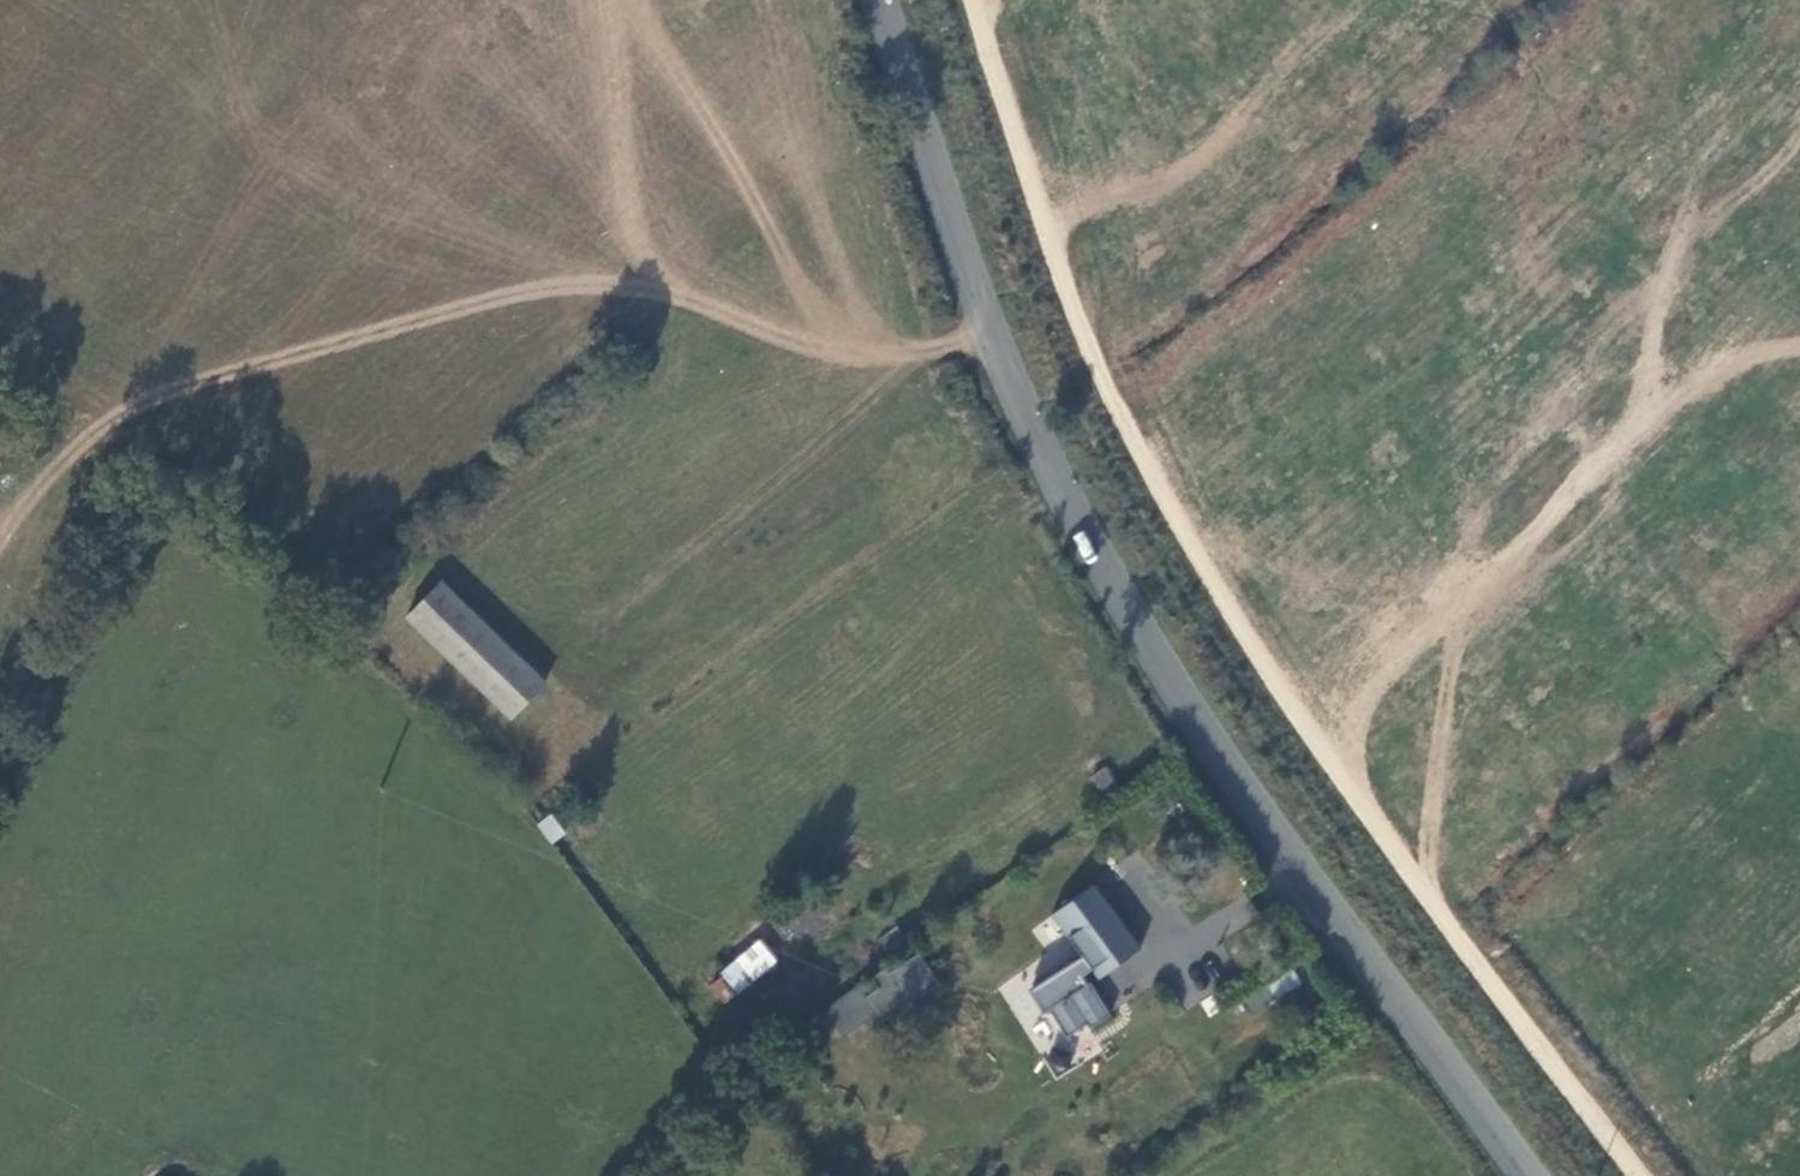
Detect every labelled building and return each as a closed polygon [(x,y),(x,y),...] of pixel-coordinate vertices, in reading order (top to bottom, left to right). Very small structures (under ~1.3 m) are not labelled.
[(409,618),(513,727),(551,691),(444,582),(409,618)] [(1093,777),(1106,795),(1120,783),(1107,766),(1093,777)] [(535,827),(553,844),(566,831),(548,813),(535,827)] [(1052,913),(1097,973),(1138,942),(1093,882),(1052,913)] [(717,966),(733,986),(774,953),(761,934),(717,966)] [(925,967),(906,942),(886,956),(905,982),(925,967)] [(899,986),(880,960),(864,971),(884,998),(899,986)] [(1251,1008),(1301,986),(1293,968),(1243,990),(1251,1008)] [(875,1008),(853,979),(820,1002),(842,1032),(875,1008)] [(1050,1008),(1066,1029),(1084,1015),(1094,1029),(1112,1015),(1087,980),(1050,1008)]
